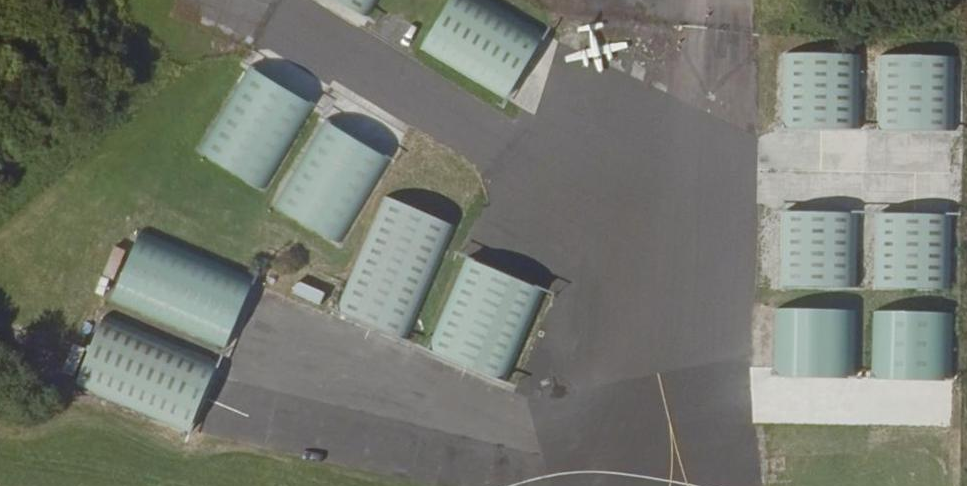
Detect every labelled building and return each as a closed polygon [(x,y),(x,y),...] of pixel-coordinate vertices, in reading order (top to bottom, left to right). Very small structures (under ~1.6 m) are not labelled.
[(367,19),(379,0),(336,0),(367,19)] [(489,0),(451,0),(423,47),(508,98),(546,34),(489,0)] [(858,55),(784,53),(782,128),(856,130),(858,55)] [(956,61),(883,59),(880,134),(954,136),(956,61)] [(312,106),(250,68),(200,150),(262,187),(312,106)] [(390,161),(328,123),(278,205),(340,243),(390,161)] [(336,311),(402,341),(453,230),(388,199),(336,311)] [(951,216),(877,214),(875,290),(949,292),(951,216)] [(854,218),(781,216),(779,291),(852,293),(854,218)] [(142,230),(110,299),(224,349),(254,282),(142,230)] [(545,294),(460,258),(423,344),(508,380),(545,294)] [(857,311),(777,310),(776,373),(856,374),(857,311)] [(952,313),(874,312),(873,376),(951,377),(952,313)] [(103,316),(73,382),(188,433),(218,365),(103,316)]
